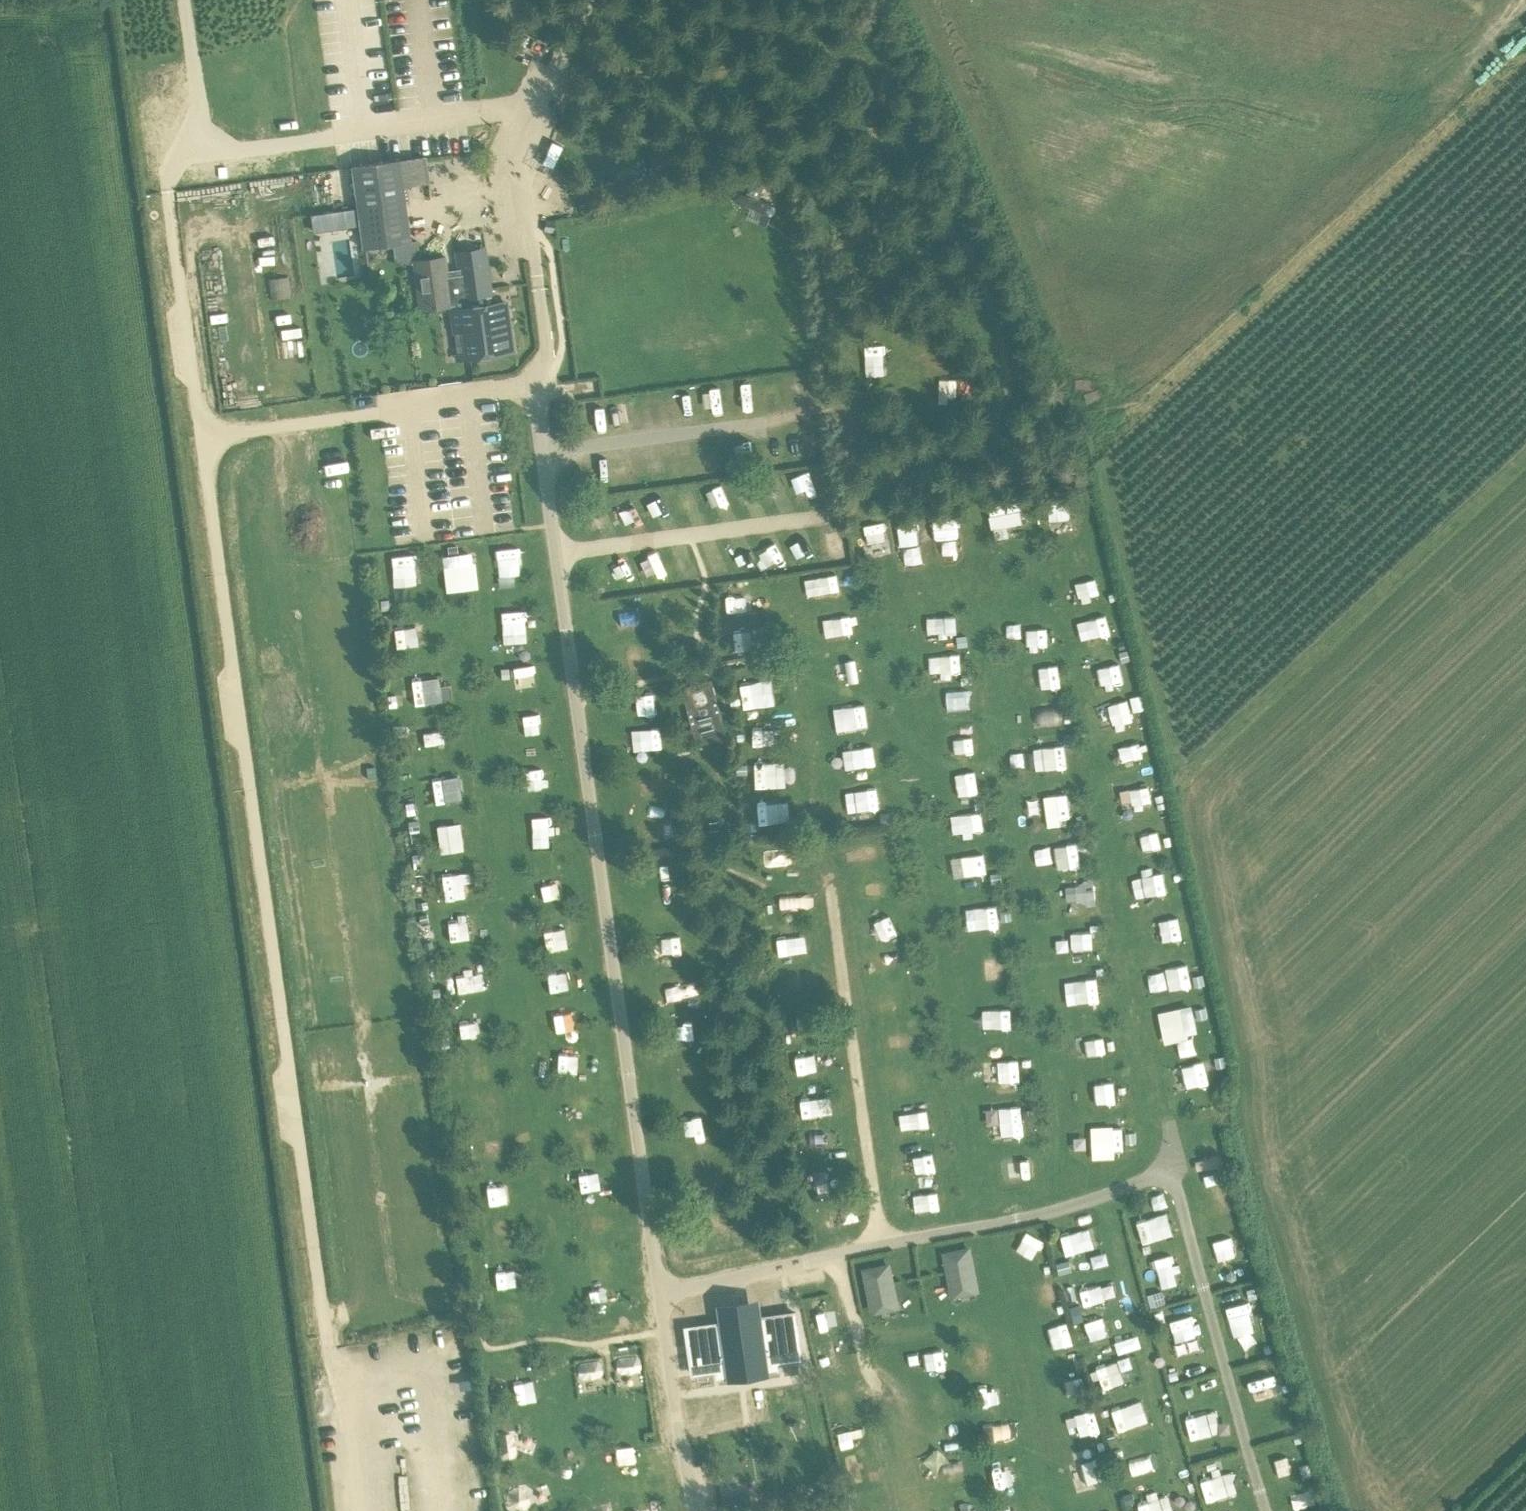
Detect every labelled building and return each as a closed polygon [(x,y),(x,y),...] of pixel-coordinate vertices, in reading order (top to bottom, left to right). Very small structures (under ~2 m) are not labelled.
[(430,182),(426,155),(350,166),(361,249),(411,242),(404,186),(430,182)] [(448,255),(412,260),(418,300),(450,296),(451,300),(449,300),(449,301),(451,301),(453,323),(464,321),(468,354),(467,354),(467,357),(512,351),(505,302),(492,303),(485,256),(457,259),(459,274),(450,275),(448,255)] [(726,384),(727,403),(745,402),(744,383),(726,384)] [(633,417),(633,403),(612,404),(612,417),(633,417)] [(713,445),(714,465),(730,464),(729,444),(713,445)] [(817,474),(796,475),(797,491),(818,491),(817,474)] [(1009,523),(1022,523),(1021,503),(992,504),(993,536),(1009,535),(1009,523)] [(1066,503),(1050,506),(1055,532),(1071,529),(1066,503)] [(935,518),(936,548),(961,547),(959,517),(935,518)] [(899,520),(902,546),(920,545),(917,518),(899,520)] [(841,533),(826,536),(829,553),(845,550),(841,533)] [(766,542),(771,561),(786,556),(781,538),(766,542)] [(518,545),(495,549),(497,557),(520,553),(518,545)] [(474,549),(443,553),(447,590),(478,587),(474,549)] [(394,582),(418,582),(417,552),(393,553),(394,582)] [(611,567),(611,584),(625,583),(625,567),(611,567)] [(839,572),(815,575),(817,592),(840,590),(839,572)] [(1085,595),(1085,597),(1100,596),(1098,578),(1069,581),(1071,597),(1085,595)] [(733,610),(754,609),(753,590),(732,591),(733,610)] [(526,611),(503,615),(507,645),(530,642),(526,611)] [(957,614),(929,614),(929,634),(958,634),(957,614)] [(841,637),(858,635),(856,617),(840,618),(841,637)] [(1087,643),(1115,635),(1110,617),(1082,625),(1087,643)] [(427,644),(426,623),(396,624),(397,645),(427,644)] [(1029,647),(1049,646),(1048,626),(1029,627),(1029,647)] [(941,676),(960,675),(959,656),(940,657),(941,676)] [(1056,659),(1037,662),(1039,682),(1058,680),(1056,659)] [(839,661),(839,682),(858,681),(858,660),(839,661)] [(1105,689),(1125,684),(1120,661),(1100,666),(1105,689)] [(516,685),(536,684),(535,662),(516,663),(516,685)] [(412,678),(416,704),(445,699),(441,673),(412,678)] [(712,679),(681,687),(697,746),(728,737),(712,679)] [(745,706),(767,704),(764,680),(742,682),(745,706)] [(966,694),(947,697),(950,714),(969,711),(966,694)] [(1100,705),(1104,728),(1134,722),(1130,699),(1100,705)] [(866,707),(835,708),(835,732),(866,731),(866,707)] [(1041,709),(1041,721),(1059,722),(1060,710),(1041,709)] [(526,730),(542,730),(542,712),(526,712),(526,730)] [(748,727),(749,743),(766,743),(765,726),(748,727)] [(426,743),(444,739),(442,729),(424,733),(426,743)] [(950,731),(952,756),(973,754),(971,729),(950,731)] [(1115,760),(1143,757),(1141,742),(1113,745),(1115,760)] [(1044,745),(1047,769),(1069,766),(1066,743),(1044,745)] [(1026,768),(1040,766),(1039,752),(1025,753),(1026,768)] [(376,766),(367,767),(368,778),(377,777),(376,766)] [(528,767),(530,785),(548,783),(546,766),(528,767)] [(786,766),(758,767),(759,784),(787,783),(786,766)] [(434,775),(435,800),(462,799),(461,775),(434,775)] [(1150,784),(1121,789),(1124,805),(1153,800),(1150,784)] [(878,785),(848,790),(852,811),(881,806),(878,785)] [(1051,821),(1071,818),(1068,791),(1048,794),(1051,821)] [(527,815),(531,835),(556,831),(553,811),(527,815)] [(963,812),(964,830),(984,829),(983,811),(963,812)] [(441,849),(463,848),(462,821),(440,822),(441,849)] [(1159,828),(1137,832),(1141,853),(1163,848),(1159,828)] [(1081,866),(1078,836),(1055,839),(1058,868),(1081,866)] [(956,856),(959,875),(988,871),(985,851),(956,856)] [(540,870),(544,897),(555,896),(551,868),(540,870)] [(1165,868),(1144,870),(1147,895),(1168,892),(1165,868)] [(1069,904),(1086,904),(1086,888),(1069,888),(1069,904)] [(573,944),(582,918),(566,912),(557,938),(573,944)] [(1153,946),(1183,940),(1179,913),(1148,919),(1153,946)] [(479,937),(479,918),(450,919),(450,938),(479,937)] [(1073,949),(1093,948),(1092,931),(1072,932),(1073,949)] [(1167,965),(1170,989),(1192,986),(1188,962),(1167,965)] [(987,979),(1004,978),(1003,963),(986,964),(987,979)] [(1166,969),(1148,972),(1151,989),(1169,986),(1166,969)] [(473,972),(457,976),(460,991),(477,987),(473,972)] [(1077,977),(1078,997),(1098,996),(1097,976),(1077,977)] [(577,997),(560,1001),(566,1027),(583,1023),(577,997)] [(1160,1008),(1164,1038),(1198,1034),(1195,1004),(1160,1008)] [(984,1008),(985,1027),(1013,1026),(1012,1007),(984,1008)] [(1085,1037),(1087,1054),(1107,1051),(1104,1034),(1085,1037)] [(1205,1058),(1172,1067),(1178,1089),(1210,1081),(1205,1058)] [(1002,1084),(1021,1083),(1020,1062),(1001,1063),(1002,1084)] [(1097,1102),(1116,1101),(1116,1080),(1096,1081),(1097,1102)] [(1022,1104),(1014,1104),(1015,1132),(1023,1132),(1022,1104)] [(905,1112),(908,1131),(927,1129),(925,1109),(905,1112)] [(1092,1125),(1094,1156),(1125,1155),(1124,1123),(1092,1125)] [(1011,1161),(1011,1175),(1031,1174),(1030,1160),(1011,1161)] [(935,1183),(913,1186),(916,1210),(938,1207),(935,1183)] [(1168,1211),(1138,1219),(1144,1241),(1174,1233),(1168,1211)] [(1062,1234),(1068,1253),(1096,1245),(1091,1225),(1062,1234)] [(1018,1247),(1035,1257),(1045,1239),(1028,1229),(1018,1247)] [(1244,1230),(1214,1239),(1223,1268),(1253,1259),(1244,1230)] [(1098,1249),(1101,1260),(1115,1256),(1112,1246),(1098,1249)] [(968,1249),(946,1253),(953,1288),(975,1283),(968,1249)] [(1178,1282),(1172,1253),(1156,1257),(1163,1285),(1178,1282)] [(1070,1259),(1057,1263),(1060,1273),(1072,1269),(1070,1259)] [(895,1299),(887,1265),(866,1270),(873,1304),(895,1299)] [(1082,1287),(1084,1302),(1118,1296),(1115,1281),(1082,1287)] [(1057,1283),(1038,1289),(1044,1308),(1063,1302),(1057,1283)] [(399,1312),(420,1308),(419,1300),(398,1304),(399,1312)] [(1170,1320),(1177,1340),(1200,1333),(1193,1312),(1170,1320)] [(1115,1319),(1089,1324),(1090,1332),(1117,1327),(1115,1319)] [(1052,1327),(1056,1350),(1075,1347),(1071,1324),(1052,1327)] [(739,1333),(743,1361),(758,1359),(759,1367),(776,1364),(775,1357),(790,1354),(786,1326),(739,1333)] [(642,1354),(618,1355),(619,1371),(642,1371),(642,1354)] [(1100,1369),(1104,1386),(1122,1382),(1117,1365),(1100,1369)] [(1252,1379),(1258,1400),(1279,1394),(1273,1373),(1252,1379)] [(1067,1379),(1069,1392),(1083,1390),(1081,1377),(1067,1379)] [(855,1388),(834,1392),(836,1402),(857,1398),(855,1388)] [(1113,1408),(1120,1429),(1150,1420),(1142,1398),(1113,1408)] [(1096,1407),(1076,1412),(1082,1435),(1102,1430),(1096,1407)] [(1188,1414),(1191,1435),(1222,1431),(1219,1410),(1188,1414)] [(1126,1455),(1133,1475),(1159,1466),(1153,1446),(1126,1455)] [(1291,1453),(1277,1457),(1283,1476),(1297,1472),(1291,1453)] [(1081,1460),(1083,1469),(1073,1471),(1075,1485),(1104,1480),(1100,1457),(1081,1460)] [(1229,1465),(1209,1470),(1214,1490),(1234,1485),(1229,1465)] [(527,1499),(545,1496),(543,1481),(525,1484),(527,1499)] [(1143,1510),(1175,1510),(1169,1493),(1140,1502),(1143,1510)] [(631,1503),(632,1510),(649,1510),(648,1502),(631,1503)]
